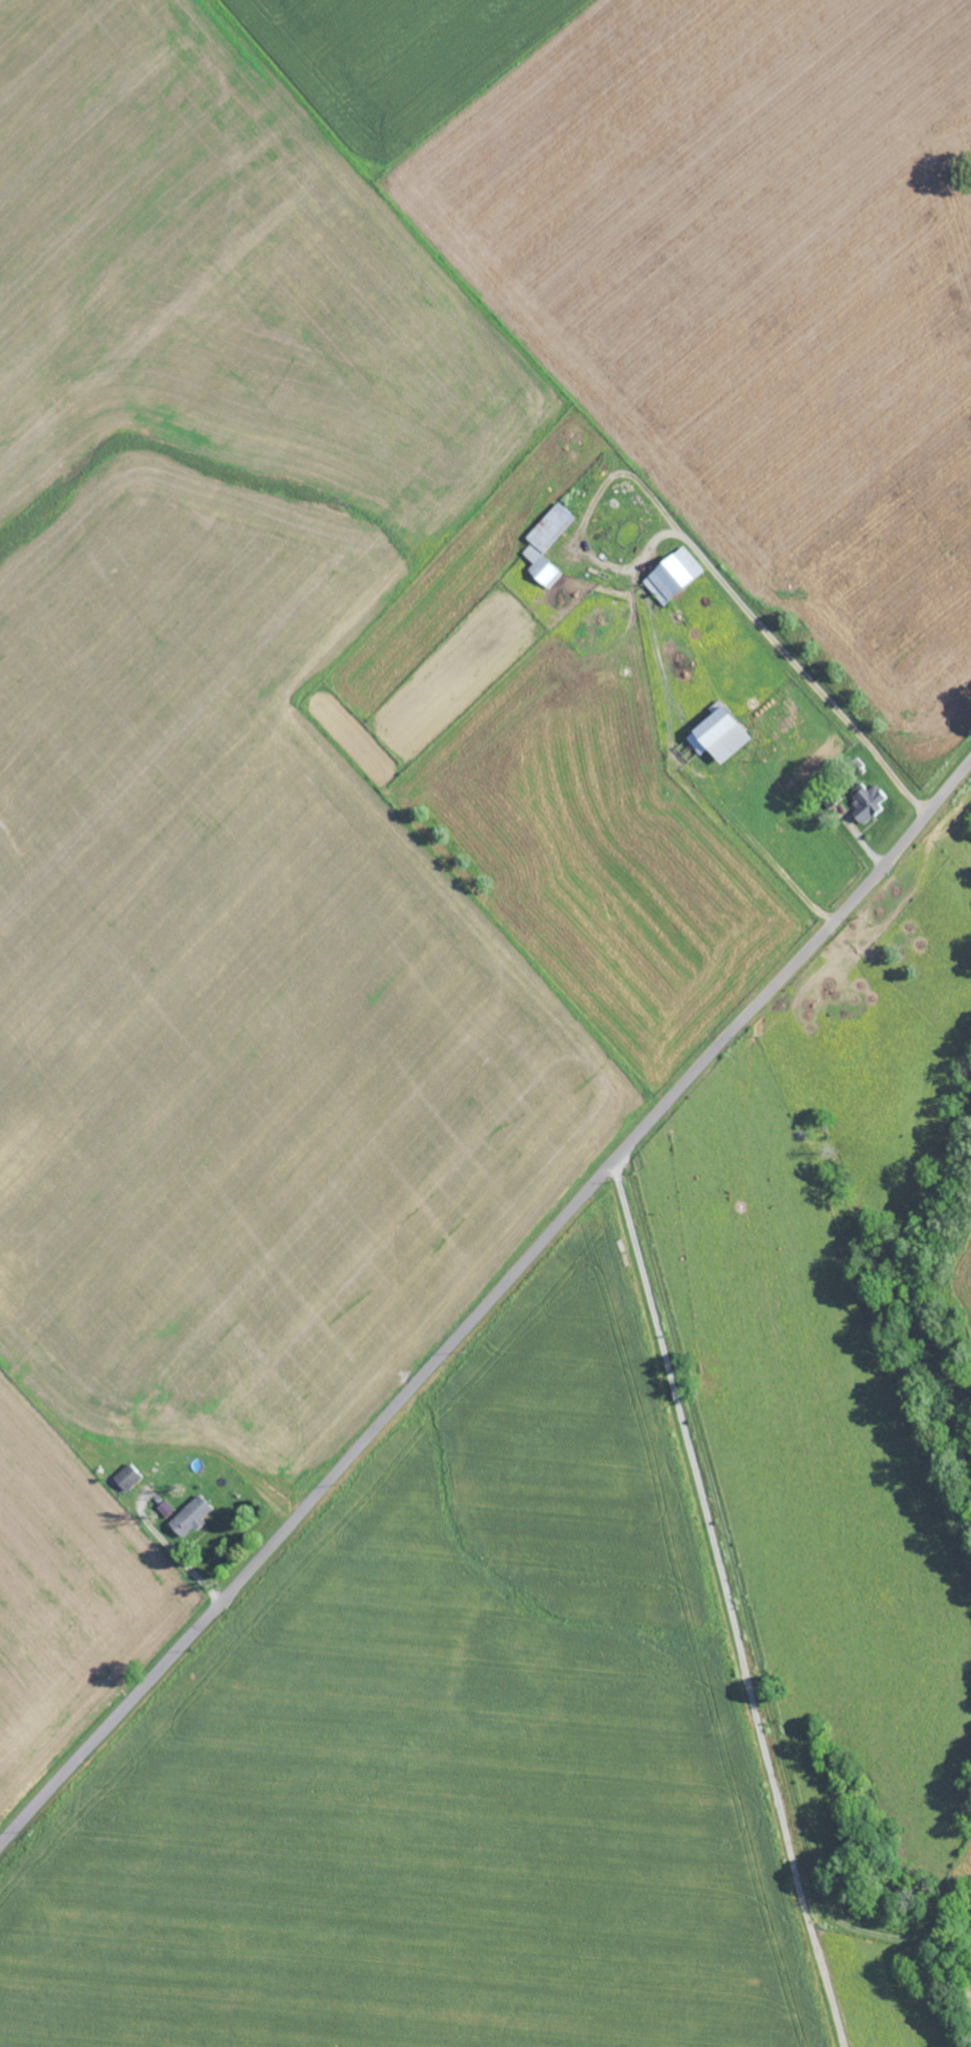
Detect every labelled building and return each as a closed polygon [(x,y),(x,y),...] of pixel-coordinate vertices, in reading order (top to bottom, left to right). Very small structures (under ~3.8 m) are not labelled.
[(525,538),(530,542),(521,553),(533,564),(527,571),(549,589),(563,573),(542,556),(575,518),(557,502),(525,538)] [(664,606),(705,571),(684,546),(642,581),(664,606)] [(686,737),(700,756),(709,749),(721,764),(753,740),(721,699),(710,708),(715,715),(686,737)] [(880,805),(889,798),(876,782),(852,800),(859,809),(854,813),(863,825),(884,810),(880,805)] [(141,1476),(128,1462),(112,1477),(125,1491),(141,1476)] [(202,1518),(212,1508),(199,1493),(168,1522),(183,1539),(204,1520),(202,1518)] [(157,1506),(165,1516),(172,1510),(164,1500),(157,1506)]
